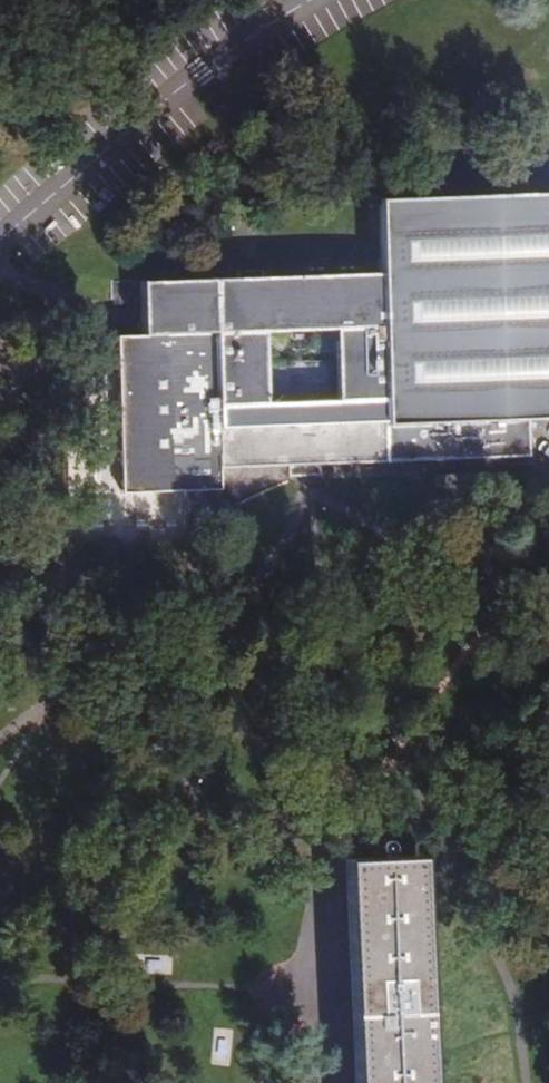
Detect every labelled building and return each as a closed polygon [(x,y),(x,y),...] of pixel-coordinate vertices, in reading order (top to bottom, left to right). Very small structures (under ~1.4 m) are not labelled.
[(147,327),(120,329),(127,488),(226,486),(225,472),(305,471),(525,461),(524,417),(548,416),(548,190),(378,197),(380,269),(145,278),(147,327)] [(379,1082),(455,1082),(446,845),(369,848),(379,1082)]
